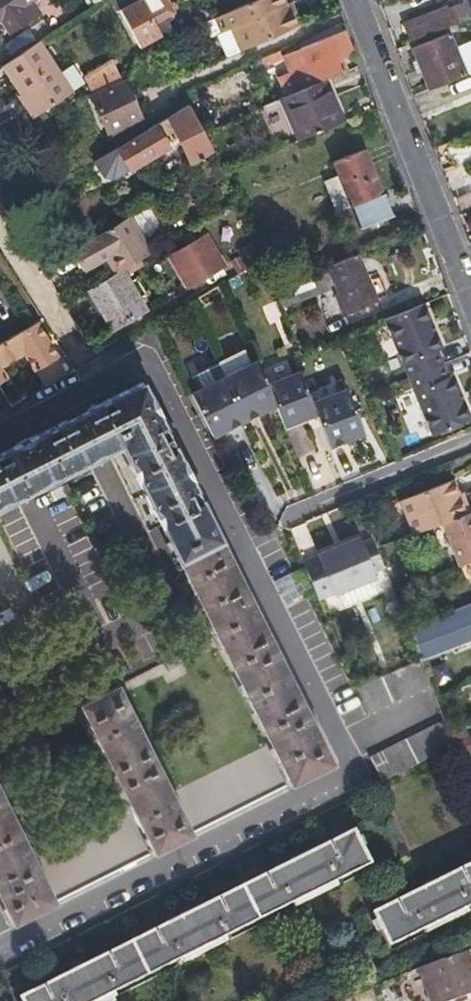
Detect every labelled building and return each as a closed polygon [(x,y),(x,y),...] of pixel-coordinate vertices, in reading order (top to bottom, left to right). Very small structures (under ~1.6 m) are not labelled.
[(9,34),(30,20),(17,0),(0,0),(0,21),(9,34)] [(118,8),(133,44),(152,33),(148,22),(163,13),(157,0),(133,0),(118,8)] [(163,13),(168,10),(164,0),(157,0),(163,13)] [(282,0),(249,0),(247,1),(212,17),(220,34),(231,29),(239,50),(292,27),(284,5),(282,0)] [(408,36),(466,16),(461,1),(445,7),(444,6),(403,20),(408,36)] [(292,27),(300,24),(291,2),(284,5),(292,27)] [(353,53),(344,30),(300,48),(313,84),(324,79),(344,71),(339,60),(353,53)] [(458,75),(461,74),(451,46),(446,31),(411,43),(425,85),(429,84),(458,75)] [(25,91),(38,113),(72,89),(41,40),(4,65),(21,93),(25,91)] [(470,70),(470,40),(451,46),(461,74),(470,70)] [(286,54),(301,89),(313,84),(300,48),(286,54)] [(268,53),(272,63),(281,59),(278,49),(268,53)] [(268,53),(258,58),(262,67),(272,63),(268,53)] [(301,89),(282,97),(298,140),(342,120),(324,79),(313,84),(301,89)] [(111,129),(121,145),(147,129),(121,84),(90,102),(107,131),(111,129)] [(201,131),(189,103),(166,118),(147,129),(121,145),(95,162),(100,171),(104,179),(112,182),(119,177),(166,147),(167,142),(175,136),(189,163),(209,148),(201,131)] [(389,217),(361,150),(332,162),(358,229),(389,217)] [(466,191),(470,190),(470,173),(462,177),(466,191)] [(114,273),(118,271),(148,252),(127,217),(93,239),(114,273)] [(219,265),(201,234),(170,254),(189,285),(219,265)] [(231,259),(243,277),(263,265),(253,243),(231,259)] [(354,255),(272,288),(279,304),(334,282),(337,292),(332,295),(339,313),(381,298),(374,278),(364,282),(354,255)] [(114,273),(89,289),(113,329),(142,311),(118,271),(114,273)] [(398,348),(437,334),(436,332),(433,332),(429,323),(433,322),(427,306),(389,320),(398,348)] [(21,348),(32,368),(55,355),(35,321),(29,324),(0,341),(0,360),(21,348)] [(442,349),(437,334),(398,348),(409,379),(443,366),(438,351),(442,349)] [(217,366),(224,380),(250,368),(244,354),(217,366)] [(49,385),(70,373),(69,372),(62,362),(42,374),(49,385)] [(266,386),(258,365),(250,368),(224,380),(243,423),(259,415),(257,410),(269,404),(272,410),(275,408),(266,386)] [(193,377),(199,391),(224,380),(217,366),(193,377)] [(444,370),(443,366),(409,379),(411,384),(444,370)] [(447,377),(444,370),(411,384),(412,387),(432,437),(469,422),(462,403),(460,404),(456,395),(459,394),(452,376),(447,377)] [(298,374),(266,386),(275,408),(282,428),(314,417),(309,404),(298,374)] [(199,391),(192,395),(210,431),(225,423),(228,430),(243,423),(224,380),(199,391)] [(13,922),(329,762),(139,382),(0,452),(0,504),(118,445),(275,762),(179,809),(117,684),(79,703),(142,828),(42,877),(0,793),(0,895),(13,922)] [(324,421),(352,409),(345,391),(316,401),(324,421)] [(328,454),(336,451),(324,421),(316,401),(309,404),(314,417),(328,454)] [(257,410),(259,415),(272,410),(269,404),(257,410)] [(324,421),(336,451),(363,440),(352,409),(324,421)] [(225,423),(210,431),(213,437),(228,430),(225,423)] [(458,480),(452,482),(457,495),(464,493),(458,480)] [(398,501),(411,534),(439,524),(464,515),(457,495),(452,482),(398,501)] [(464,515),(470,513),(464,493),(457,495),(464,515)] [(470,513),(464,515),(439,524),(456,567),(470,562),(470,513)] [(374,547),(373,544),(363,548),(360,542),(318,558),(320,560),(302,566),(306,574),(313,590),(319,604),(334,597),(336,601),(378,584),(374,577),(384,573),(374,547)] [(392,581),(394,588),(408,583),(406,576),(392,581)] [(445,580),(394,598),(405,624),(454,607),(445,580)] [(378,584),(336,601),(342,616),(383,598),(378,584)] [(454,607),(405,624),(419,659),(430,655),(470,640),(470,601),(454,607)] [(429,685),(435,700),(445,696),(430,655),(419,659),(429,685)] [(368,711),(429,685),(419,659),(355,686),(368,711)] [(454,747),(453,744),(444,722),(382,754),(392,778),(454,747)] [(453,744),(454,747),(459,759),(470,754),(470,738),(453,744)] [(379,785),(392,778),(382,754),(367,761),(379,785)] [(369,863),(346,815),(9,982),(19,1000),(95,1000),(369,863)] [(470,902),(470,863),(371,913),(385,944),(470,902)] [(420,968),(432,1000),(442,1000),(470,991),(470,962),(467,951),(420,968)]
